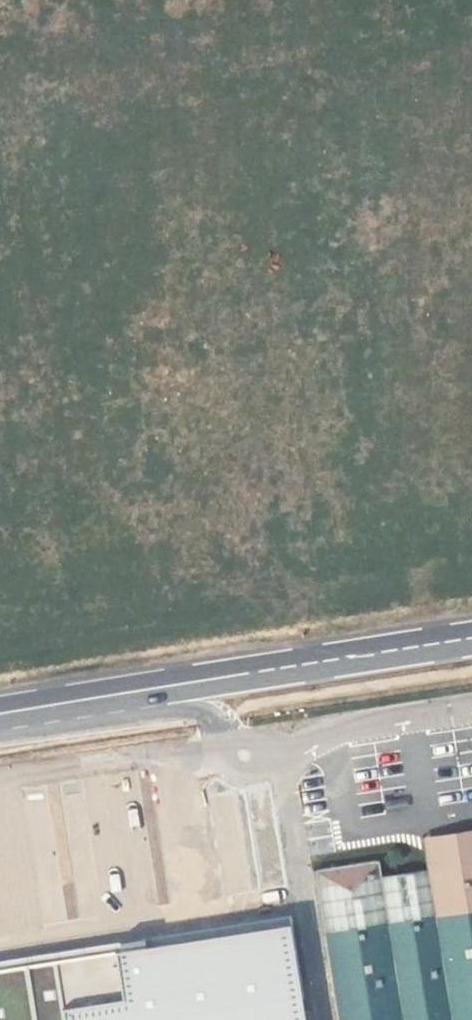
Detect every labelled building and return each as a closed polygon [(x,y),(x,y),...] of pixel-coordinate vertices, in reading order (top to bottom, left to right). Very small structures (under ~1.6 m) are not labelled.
[(425,854),(471,847),(471,831),(423,838),(425,854)] [(315,871),(338,1019),(471,1019),(471,847),(425,854),(428,870),(382,877),(379,861),(315,871)] [(0,972),(0,1019),(309,1019),(293,925),(0,972)]
